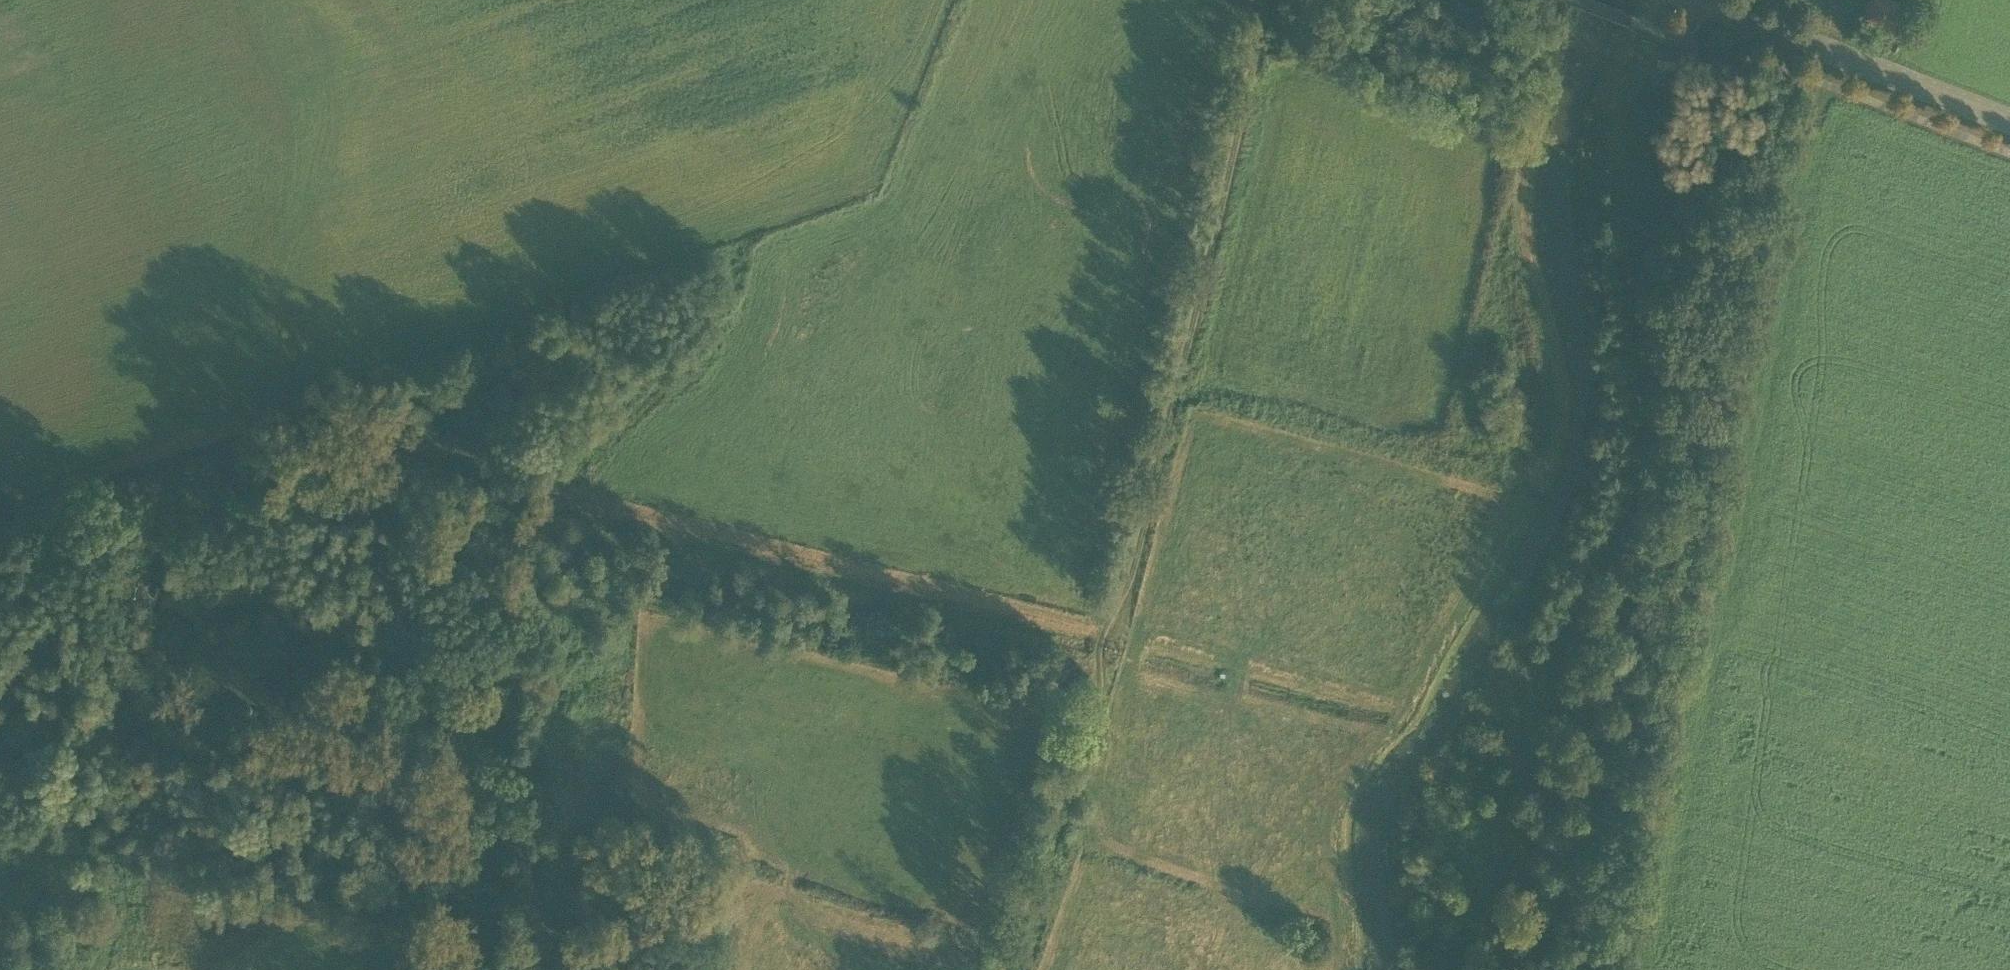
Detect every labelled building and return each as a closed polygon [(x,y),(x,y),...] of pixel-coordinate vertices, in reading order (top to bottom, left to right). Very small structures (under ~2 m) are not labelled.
[(1909,6),(1894,0),(1870,0),(1864,17),(1899,31),(1909,6)]
